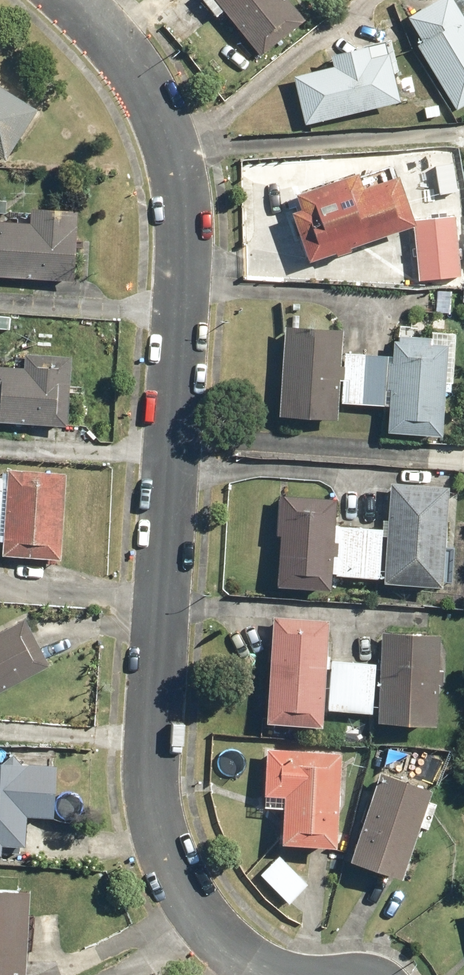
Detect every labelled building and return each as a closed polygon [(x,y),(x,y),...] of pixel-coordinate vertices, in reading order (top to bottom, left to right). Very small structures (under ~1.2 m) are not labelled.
[(299,0),(208,0),(221,16),(225,13),(239,29),(242,27),(267,56),(313,17),(299,0)] [(421,44),(458,107),(463,104),(463,7),(460,0),(438,0),(415,13),(430,39),(421,44)] [(377,54),(375,44),(340,51),(343,65),(299,75),(309,122),(407,100),(396,50),(377,54)] [(0,84),(0,152),(9,158),(40,110),(0,84)] [(339,254),(358,249),(356,240),(420,220),(406,174),(381,182),(380,178),(370,181),(368,172),(303,192),(307,205),(297,208),(305,232),(308,231),(316,257),(338,250),(339,254)] [(0,220),(0,275),(79,281),(85,208),(35,204),(33,223),(0,220)] [(460,218),(421,220),(424,277),(463,275),(460,218)] [(351,330),(288,327),(284,415),(342,418),(343,402),(394,404),(393,433),(446,435),(450,337),(401,334),(400,354),(350,352),(351,330)] [(73,423),(75,351),(28,350),(27,367),(0,367),(0,420),(73,423)] [(66,554),(68,469),(11,468),(9,553),(66,554)] [(452,486),(395,482),(389,577),(446,581),(452,486)] [(338,574),(383,577),(387,527),(341,524),(343,497),(283,493),(280,535),(284,535),(281,584),(337,588),(338,574)] [(58,660),(30,612),(0,629),(0,694),(58,660)] [(379,661),(331,659),(332,617),(276,615),(273,720),(329,722),(329,708),(377,709),(379,661)] [(445,635),(386,633),(383,718),(442,720),(445,635)] [(269,747),(267,793),(269,793),(269,801),(288,802),(286,841),(344,843),(348,750),(269,747)] [(6,854),(7,842),(31,844),(33,812),(59,813),(61,765),(0,762),(0,853),(6,854)] [(409,872),(438,787),(386,769),(357,854),(409,872)] [(19,888),(19,878),(0,877),(0,974),(31,974),(35,889),(19,888)]
